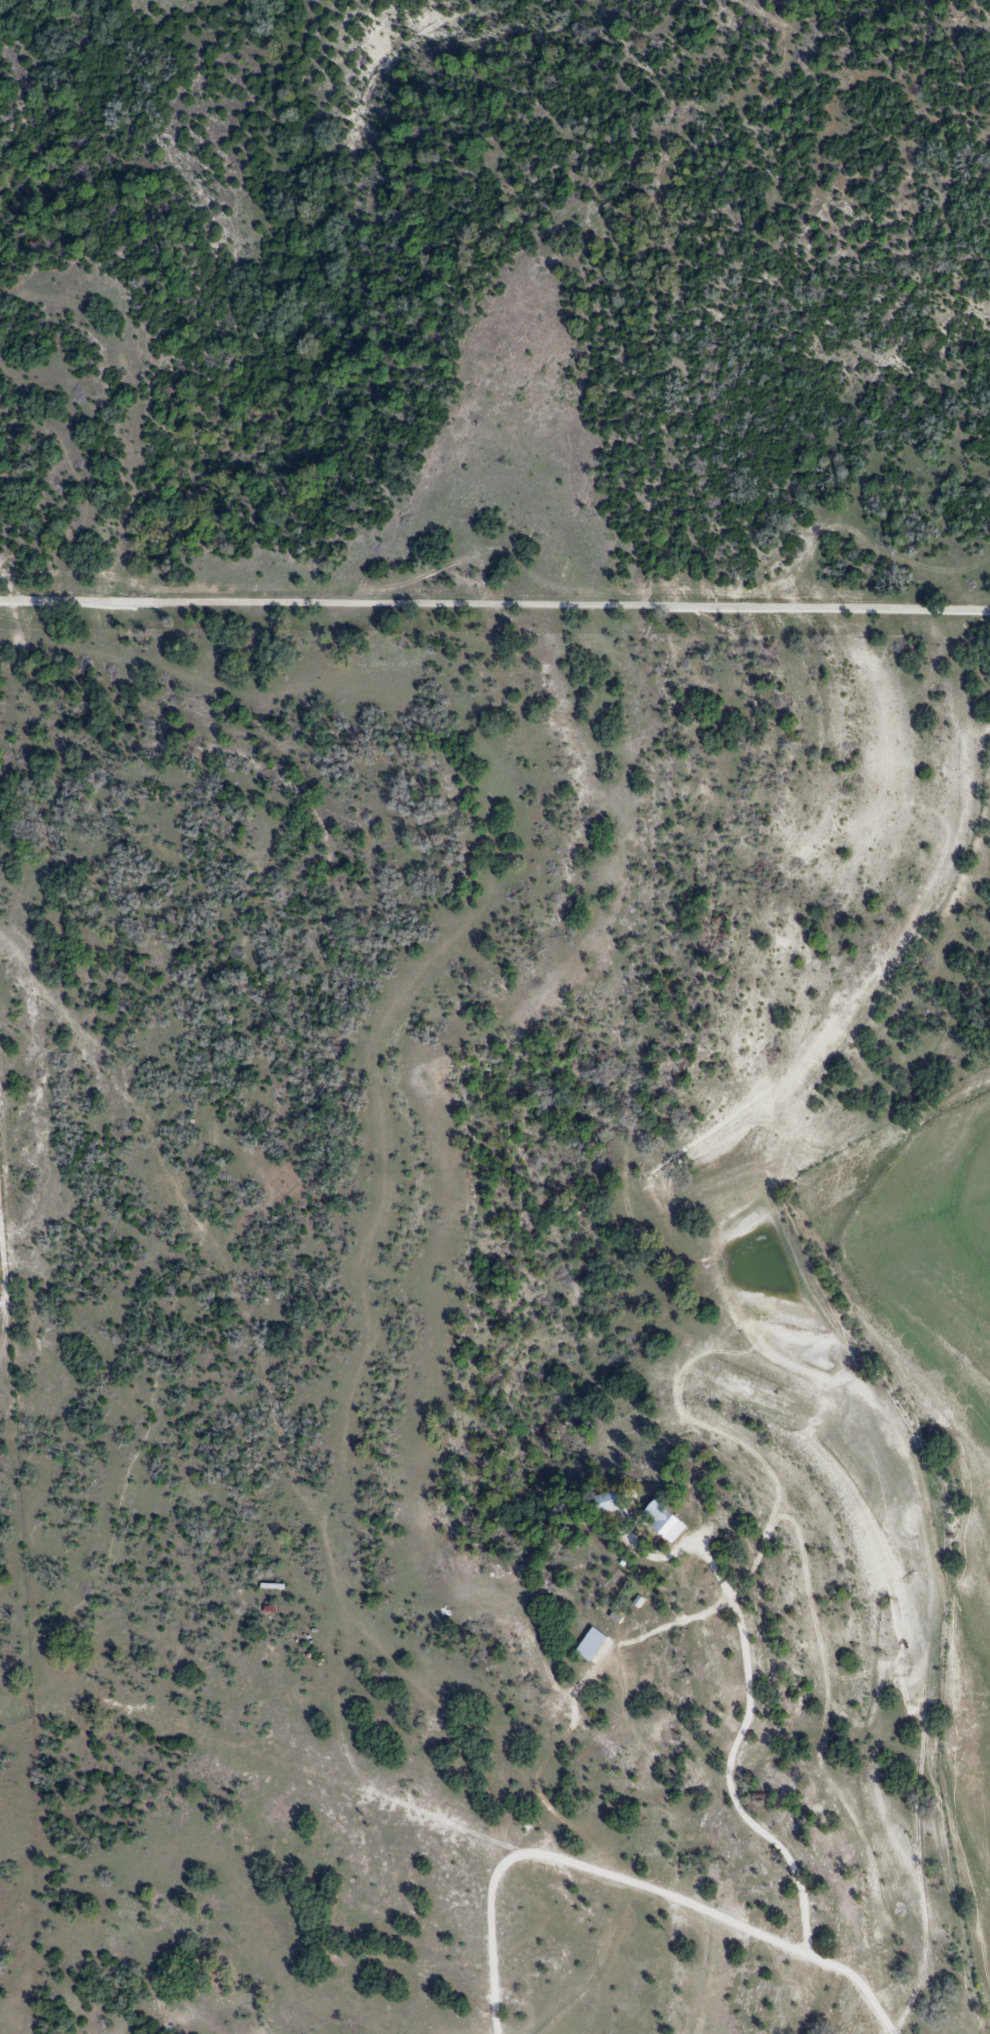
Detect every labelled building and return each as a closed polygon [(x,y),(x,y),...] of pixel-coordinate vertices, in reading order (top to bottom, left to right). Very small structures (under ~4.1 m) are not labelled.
[(622,1509),(617,1493),(594,1499),(599,1516),(622,1509)] [(641,1517),(671,1547),(687,1531),(657,1502),(641,1517)]
